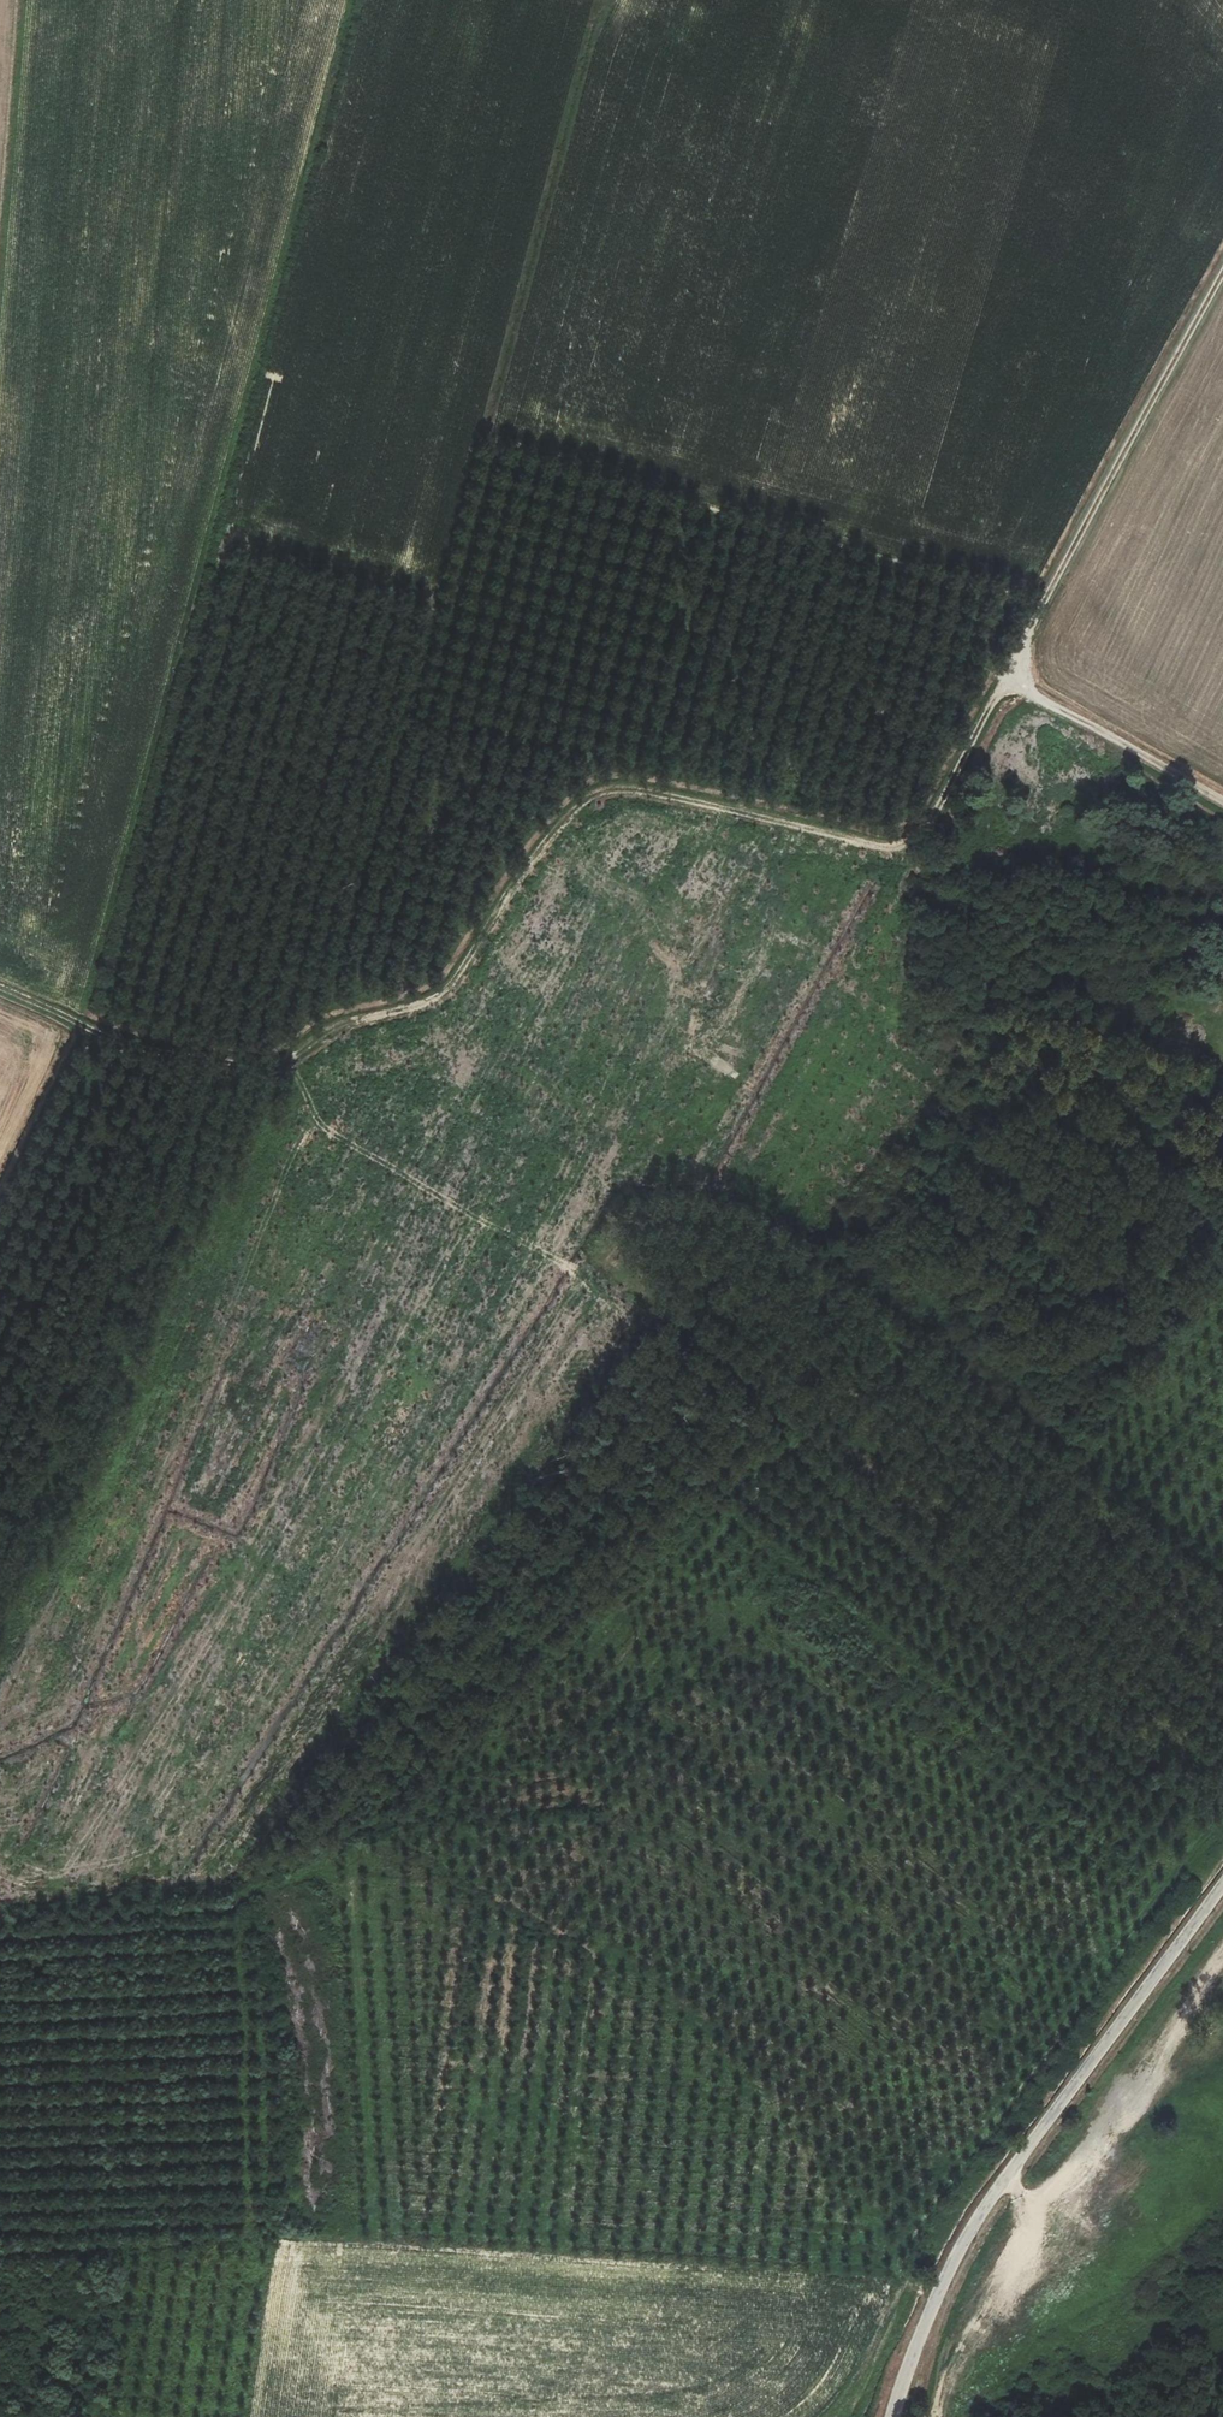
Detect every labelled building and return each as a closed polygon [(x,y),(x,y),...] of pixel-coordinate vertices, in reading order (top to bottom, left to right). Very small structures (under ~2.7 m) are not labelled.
[(1073,2131),(1064,2143),(1072,2148),(1080,2135),(1073,2131)]
